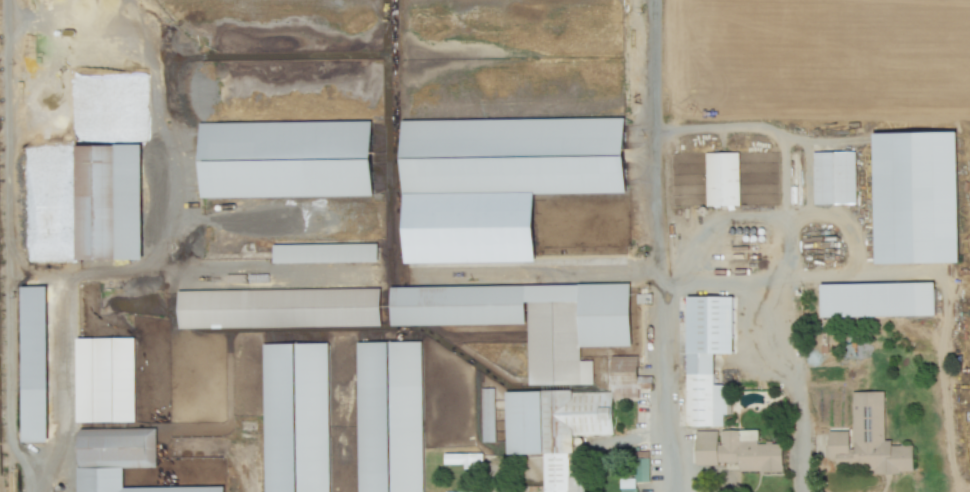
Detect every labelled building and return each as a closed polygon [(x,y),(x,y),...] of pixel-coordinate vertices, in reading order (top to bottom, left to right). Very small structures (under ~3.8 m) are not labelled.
[(404,264),(534,262),(533,194),(625,193),(624,118),(402,121),(404,264)] [(372,196),(371,121),(200,124),(201,198),(372,196)] [(874,134),(876,264),(960,262),(958,133),(874,134)] [(142,260),(142,145),(76,146),(76,260),(142,260)] [(856,204),(854,152),(812,153),(813,205),(856,204)] [(738,153),(705,153),(706,208),(739,207),(738,153)] [(377,244),(272,245),(272,264),(377,262),(377,244)] [(819,285),(820,318),(934,316),(934,283),(819,285)] [(390,288),(391,326),(527,324),(528,386),(592,385),(592,361),(579,361),(579,347),(630,346),(629,284),(390,288)] [(20,287),(23,443),(49,443),(46,287),(20,287)] [(380,326),(380,288),(178,291),(178,329),(380,326)] [(686,427),(725,427),(726,385),(713,385),(713,354),(733,354),(733,297),(687,297),(686,427)] [(135,422),(133,338),(76,339),(77,422),(135,422)] [(357,491),(422,491),(420,342),(355,343),(357,491)] [(263,345),(266,491),(330,491),(328,344),(263,345)] [(506,455),(543,454),(543,491),(583,491),(583,477),(568,477),(567,453),(572,453),(571,436),(612,435),(611,398),(637,398),(636,356),(610,357),(610,391),(505,392),(506,455)] [(494,389),(481,389),(482,443),(495,442),(494,389)] [(852,392),(853,449),(849,449),(849,431),(827,432),(828,460),(836,459),(836,468),(873,467),(873,474),(913,473),(912,444),(884,445),(883,391),(852,392)] [(223,487),(122,488),(122,469),(156,468),(155,428),(77,429),(78,491),(223,491),(223,487)] [(782,472),(781,444),(758,444),(758,430),(721,431),(721,444),(717,444),(717,431),(695,431),(695,464),(738,464),(738,472),(782,472)] [(444,454),(444,465),(463,464),(463,468),(482,468),(482,454),(444,454)] [(637,483),(649,482),(648,458),(633,459),(634,478),(619,478),(620,491),(637,491),(637,483)]
